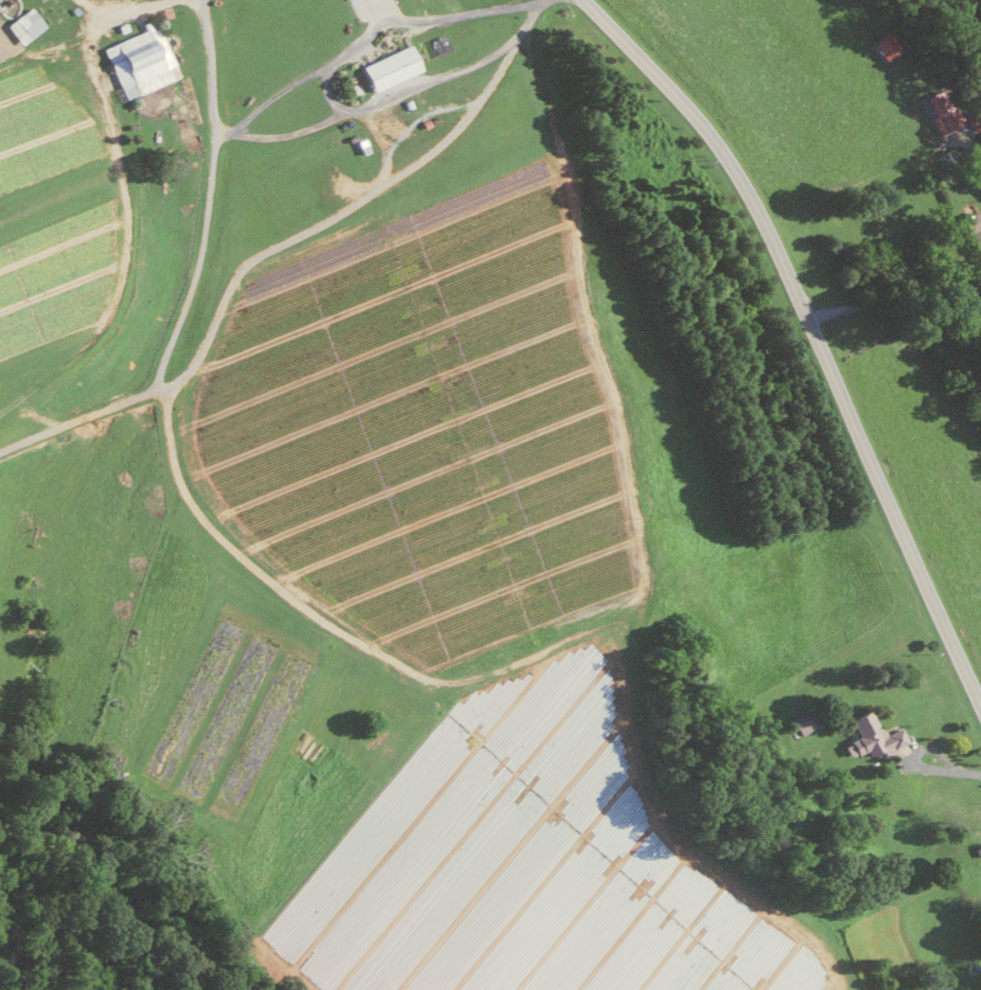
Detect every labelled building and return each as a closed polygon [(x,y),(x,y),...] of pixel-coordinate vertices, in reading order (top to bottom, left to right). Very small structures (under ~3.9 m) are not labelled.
[(4,25),(19,44),(43,26),(28,7),(4,25)] [(177,77),(153,18),(140,23),(143,30),(101,47),(122,99),(177,77)] [(359,65),(370,91),(419,71),(408,45),(359,65)] [(939,134),(962,123),(954,105),(949,107),(940,90),(922,98),(939,134)] [(849,718),(857,736),(842,743),(847,756),(864,748),(867,755),(879,749),(883,756),(890,753),(889,750),(906,742),(899,726),(881,734),(869,708),(849,718)] [(815,725),(806,710),(790,719),(799,734),(815,725)]
